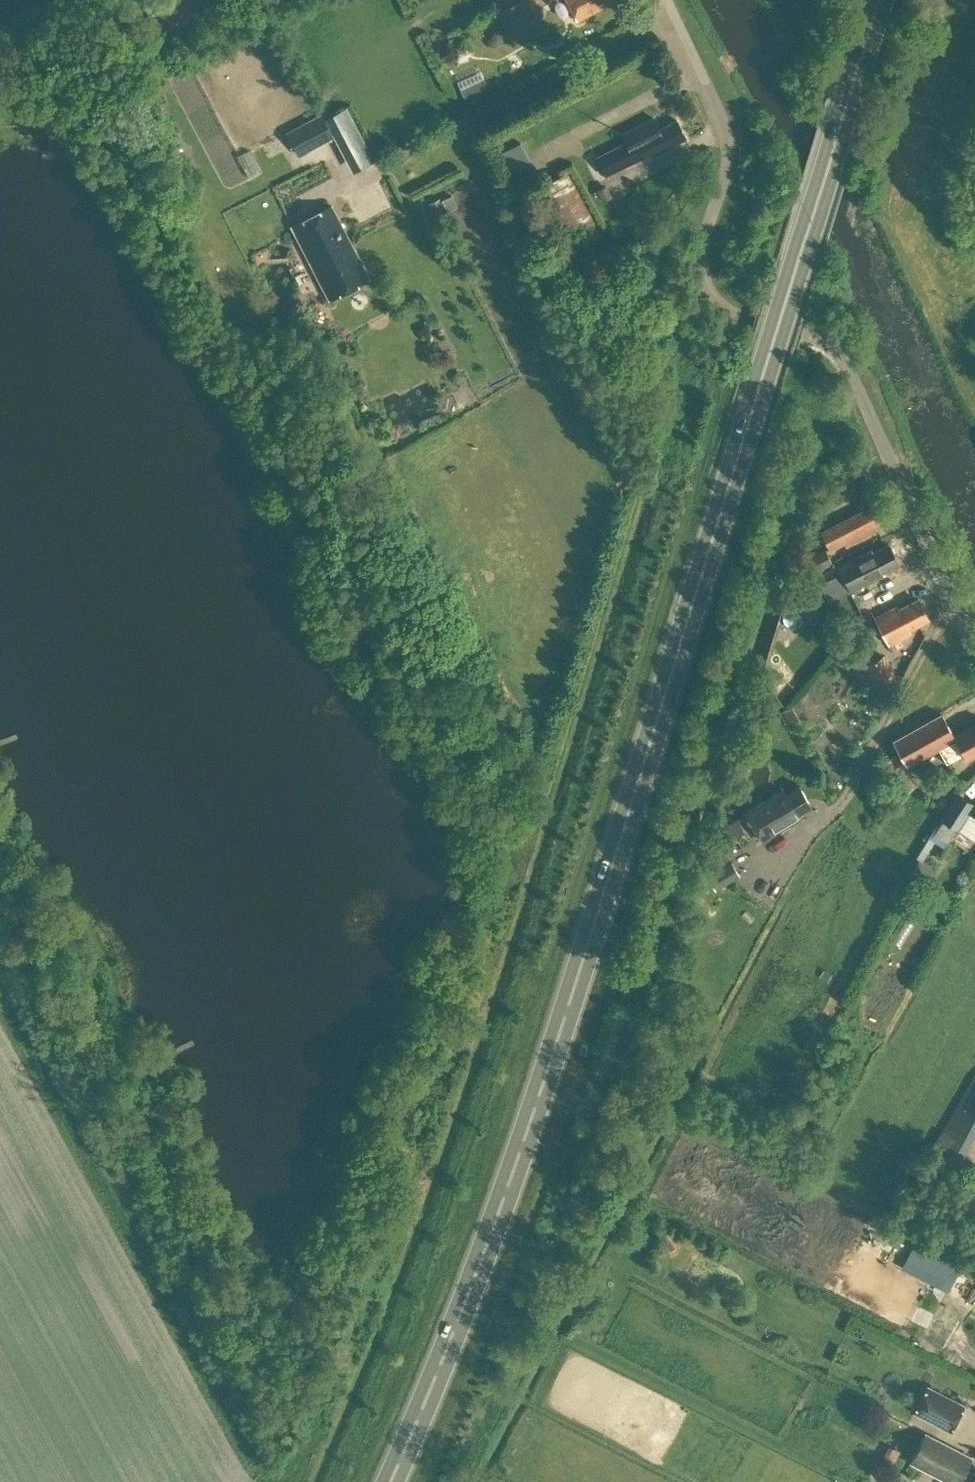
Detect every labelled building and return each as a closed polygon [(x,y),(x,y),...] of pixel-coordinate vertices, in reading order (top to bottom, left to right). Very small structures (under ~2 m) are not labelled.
[(577,21),(611,3),(610,0),(566,0),(577,21)] [(512,39),(534,28),(521,3),(499,14),(512,39)] [(459,71),(469,95),(494,86),(485,62),(459,71)] [(297,156),(333,137),(320,113),(284,132),(297,156)] [(644,159),(686,138),(677,120),(659,129),(653,118),(621,134),(625,143),(596,157),(605,176),(643,157),(644,159)] [(601,225),(570,170),(543,185),(573,240),(601,225)] [(610,197),(605,187),(598,191),(603,201),(610,197)] [(329,299),(369,278),(332,206),(292,226),(329,299)] [(874,525),(879,522),(871,506),(821,532),(828,547),(842,540),(845,547),(877,530),(874,525)] [(883,572),(898,564),(888,544),(873,551),(871,549),(816,577),(822,588),(843,578),(850,591),(882,575),(883,572)] [(803,577),(832,563),(825,549),(796,564),(803,577)] [(909,629),(928,619),(917,599),(898,609),(897,605),(874,617),(888,644),(911,632),(909,629)] [(884,655),(866,665),(880,691),(898,681),(890,666),(884,655)] [(773,697),(785,691),(775,672),(763,678),(773,697)] [(794,704),(784,712),(792,722),(798,718),(797,708),(794,704)] [(954,735),(941,713),(892,740),(906,765),(938,747),(946,762),(963,753),(966,759),(974,754),(974,723),(954,735)] [(918,786),(897,755),(876,769),(896,800),(918,786)] [(798,814),(811,806),(799,785),(785,793),(783,789),(745,812),(762,840),(800,818),(798,814)] [(973,804),(957,793),(940,819),(956,831),(969,811),(974,815),(974,801),(973,804)] [(730,840),(744,832),(737,818),(723,826),(730,840)] [(725,852),(707,863),(711,871),(729,859),(725,852)] [(716,891),(740,876),(733,864),(708,878),(716,891)] [(913,1413),(951,1432),(966,1404),(926,1384),(913,1413)] [(792,1412),(800,1398),(790,1392),(782,1406),(792,1412)] [(965,1468),(971,1456),(925,1432),(910,1461),(948,1480),(947,1481),(949,1481),(951,1481),(974,1481),(974,1473),(965,1468)] [(890,1469),(899,1451),(888,1445),(879,1463),(890,1469)]
